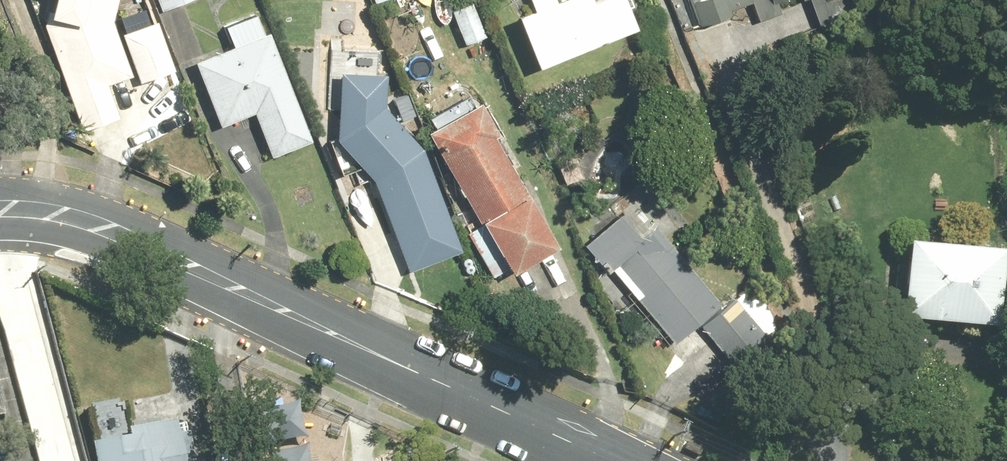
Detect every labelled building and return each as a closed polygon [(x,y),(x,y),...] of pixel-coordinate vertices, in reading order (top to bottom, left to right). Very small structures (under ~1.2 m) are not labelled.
[(113,17),(117,0),(50,0),(44,25),(83,130),(122,117),(111,84),(137,77),(139,85),(173,73),(155,24),(120,36),(113,17)] [(156,11),(185,0),(151,0),(156,11)] [(516,11),(536,64),(634,27),(624,0),(531,0),(533,5),(516,11)] [(697,25),(731,14),(729,8),(751,1),(757,19),(780,11),(776,0),(777,0),(689,0),(697,25)] [(818,24),(870,6),(868,0),(810,0),(818,24)] [(467,3),(447,10),(461,46),(481,38),(467,3)] [(232,43),(193,58),(220,125),(254,111),(272,156),(313,140),(260,9),(224,23),(232,43)] [(462,246),(423,148),(378,97),(380,71),(341,67),(335,136),(373,177),(408,267),(462,246)] [(476,100),(427,128),(480,223),(466,230),(493,280),(557,244),(476,100)] [(629,203),(583,241),(672,344),(723,301),(658,225),(652,230),(629,203)] [(1003,251),(907,242),(899,321),(995,329),(1003,251)] [(747,284),(700,323),(730,359),(777,320),(747,284)] [(293,401),(255,406),(260,443),(298,438),(293,401)] [(187,408),(123,419),(124,429),(95,434),(100,460),(196,460),(187,408)] [(262,451),(263,460),(305,460),(303,446),(262,451)]
